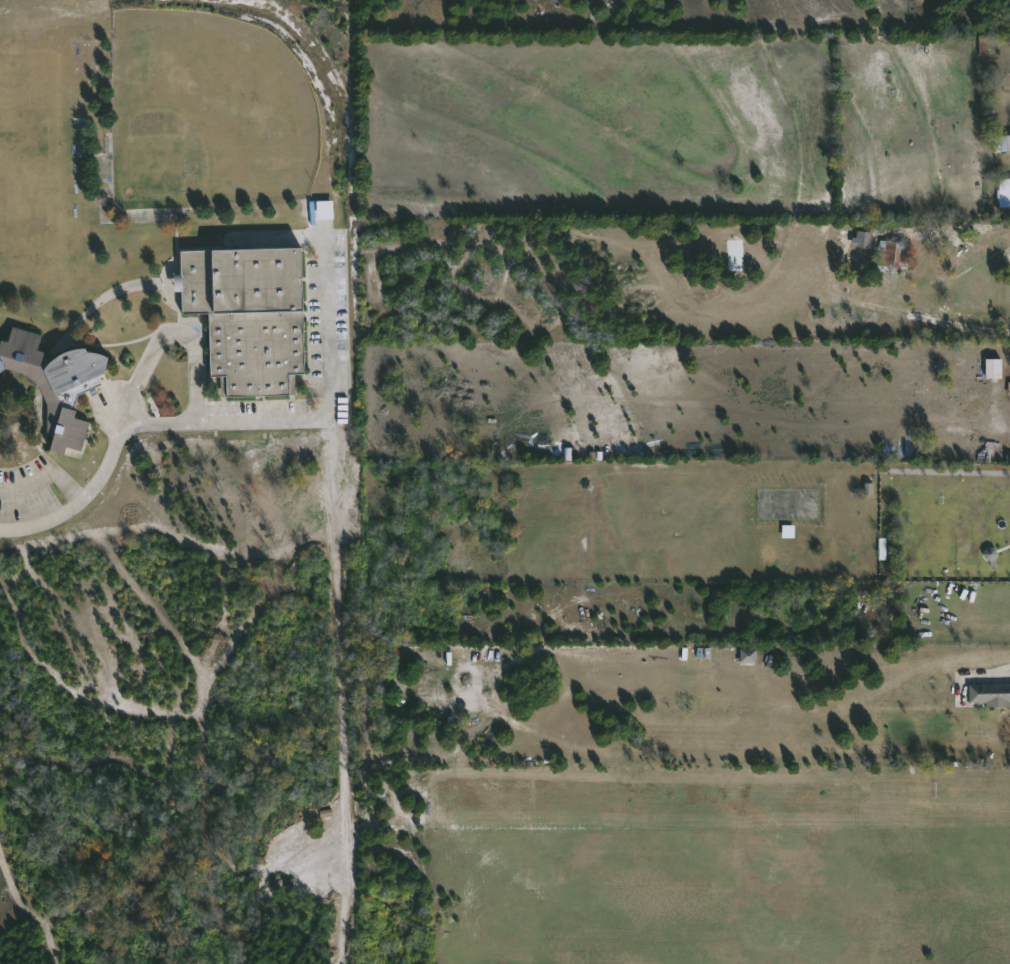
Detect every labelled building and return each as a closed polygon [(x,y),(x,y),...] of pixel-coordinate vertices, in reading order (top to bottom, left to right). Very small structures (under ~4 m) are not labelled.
[(1000,133),(1009,133),(1009,149),(1000,149),(1000,133)] [(998,176),(1009,176),(1009,206),(998,206),(998,176)] [(332,200),(315,201),(316,219),(332,219),(332,200)] [(876,264),(880,238),(911,242),(907,268),(876,264)] [(179,249),(302,246),(306,371),(289,371),(290,393),(227,394),(225,373),(211,373),(208,312),(181,313),(179,249)] [(5,369),(28,374),(38,383),(37,393),(36,401),(37,408),(39,417),(41,423),(48,432),(53,434),(49,449),(82,459),(92,421),(74,416),(76,410),(74,409),(79,395),(103,384),(99,376),(105,374),(110,355),(105,354),(99,352),(92,351),(88,352),(87,346),(77,347),(68,349),(62,352),(54,357),(49,362),(43,369),(41,359),(44,351),(38,349),(42,333),(13,325),(8,342),(1,340),(0,343),(0,372),(5,369)] [(1000,358),(984,358),(985,378),(1000,377),(1000,358)] [(782,535),(782,524),(793,524),(793,535),(782,535)] [(755,649),(739,648),(738,662),(754,663),(755,649)] [(969,682),(1009,682),(1009,702),(969,702),(969,682)]
